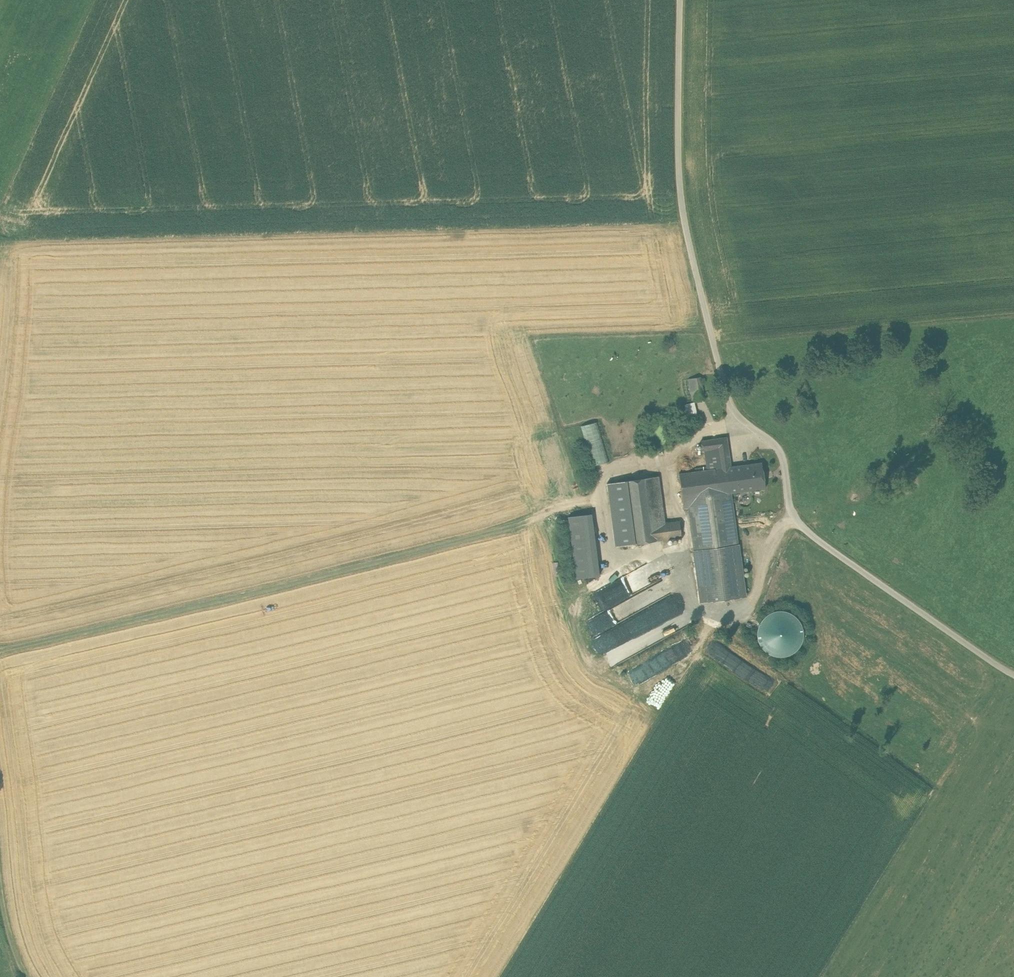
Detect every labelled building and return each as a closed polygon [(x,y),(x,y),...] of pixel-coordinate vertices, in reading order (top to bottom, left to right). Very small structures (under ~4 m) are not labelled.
[(700,376),(688,378),(692,400),(704,398),(700,376)] [(696,401),(684,404),(687,416),(699,413),(696,401)] [(594,464),(608,461),(598,421),(584,424),(594,464)] [(727,437),(701,440),(702,450),(705,450),(707,470),(727,467),(731,466),(727,437)] [(731,466),(727,467),(730,492),(765,487),(762,462),(731,466)] [(707,470),(679,473),(684,508),(689,507),(695,550),(737,544),(730,492),(727,467),(707,470)] [(658,476),(648,478),(650,495),(661,494),(658,476)] [(648,478),(625,481),(634,543),(656,540),(654,524),(650,495),(648,478)] [(620,545),(634,543),(625,481),(607,483),(610,504),(614,504),(620,545)] [(661,494),(650,495),(654,524),(664,522),(661,494)] [(592,513),(568,516),(576,578),(600,575),(592,513)] [(680,520),(666,522),(668,539),(682,537),(680,520)] [(664,522),(654,524),(656,540),(668,539),(666,522),(664,522)] [(695,550),(702,601),(745,596),(738,544),(737,544),(695,550)] [(592,635),(676,595),(669,579),(584,619),(592,635)] [(781,611),(772,612),(765,617),(759,624),(757,632),(759,641),(763,649),(770,654),(779,656),(788,655),(796,650),(801,643),(803,635),(802,626),(797,618),(790,613),(781,611)] [(605,653),(612,666),(675,631),(668,618),(605,653)]
